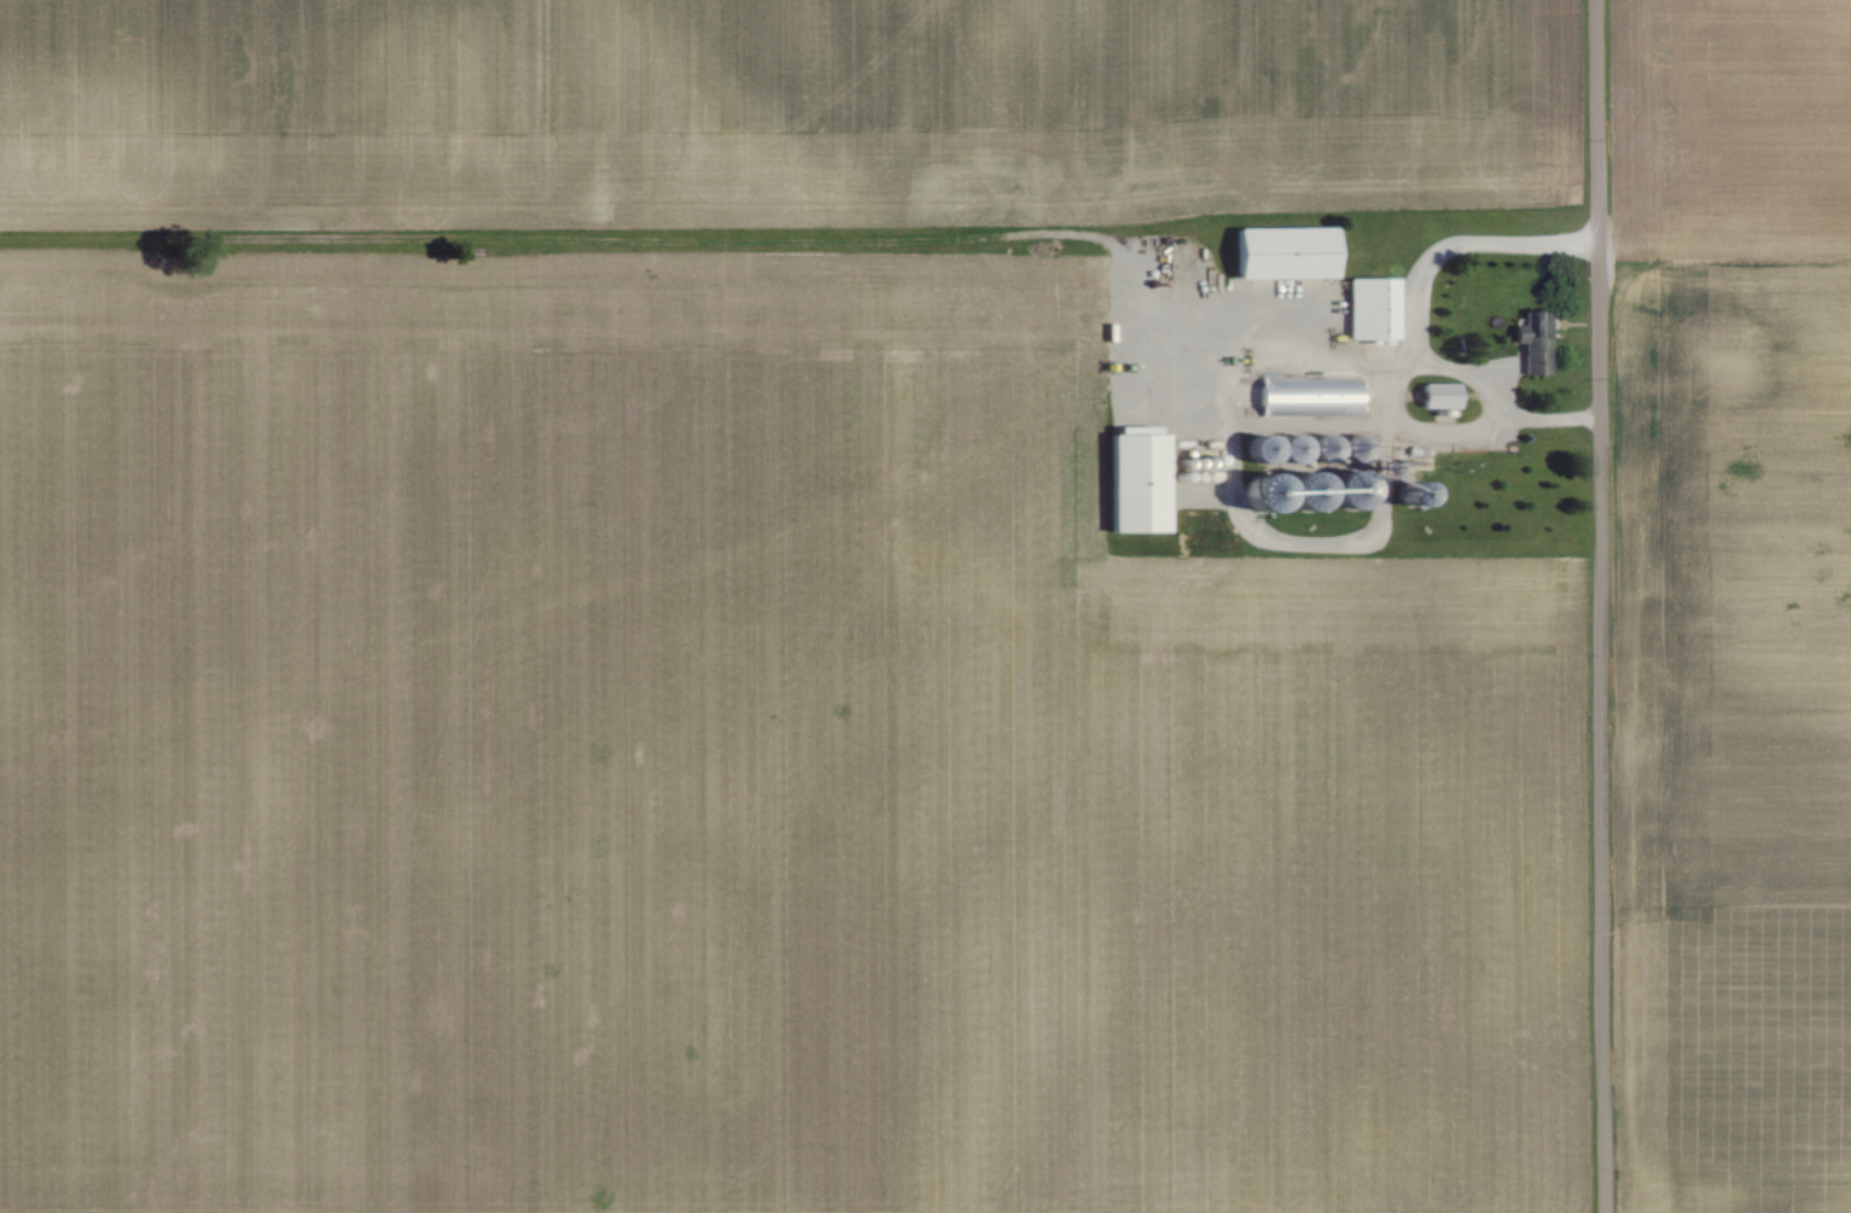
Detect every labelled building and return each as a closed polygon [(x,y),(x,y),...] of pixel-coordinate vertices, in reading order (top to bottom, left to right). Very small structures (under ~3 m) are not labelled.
[(1334,224),(1238,224),(1239,276),(1335,275),(1334,224)] [(1349,276),(1349,337),(1397,336),(1397,275),(1349,276)] [(1549,371),(1548,334),(1564,333),(1564,322),(1562,308),(1523,308),(1523,321),(1514,322),(1514,339),(1523,339),(1523,372),(1549,371)] [(1361,374),(1258,374),(1258,414),(1361,413),(1361,374)] [(1457,380),(1422,380),(1422,406),(1457,406),(1457,380)] [(1108,431),(1108,530),(1166,530),(1166,508),(1175,508),(1175,482),(1166,482),(1166,431),(1108,431)]
